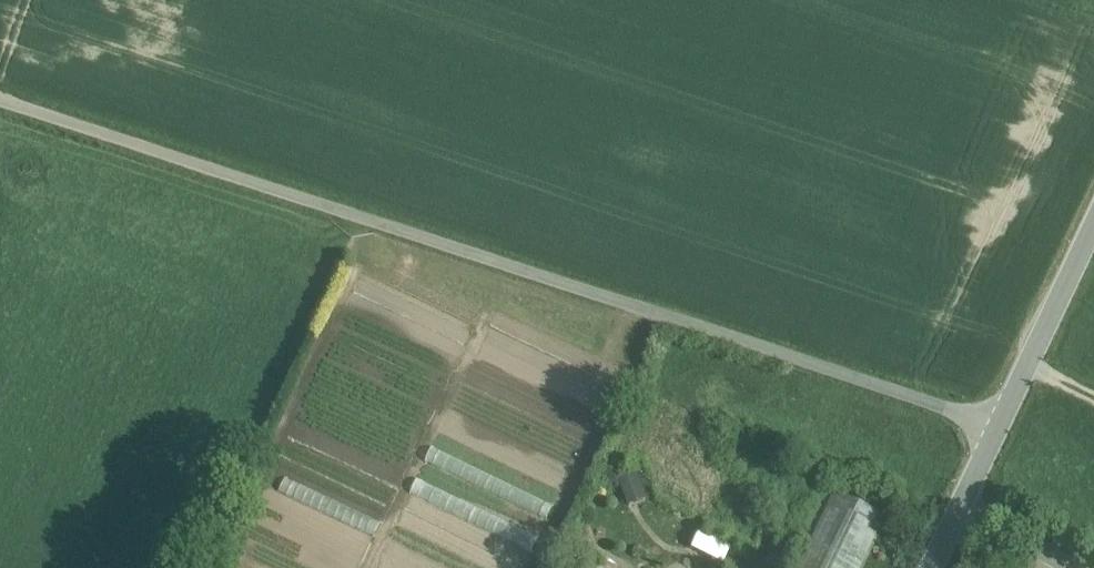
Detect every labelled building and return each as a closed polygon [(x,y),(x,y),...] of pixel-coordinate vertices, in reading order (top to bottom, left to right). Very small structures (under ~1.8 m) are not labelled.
[(620,478),(630,503),(648,496),(639,471),(620,478)] [(882,522),(884,517),(835,493),(799,567),(860,567),(882,522)] [(699,530),(690,549),(724,565),(733,546),(699,530)]
